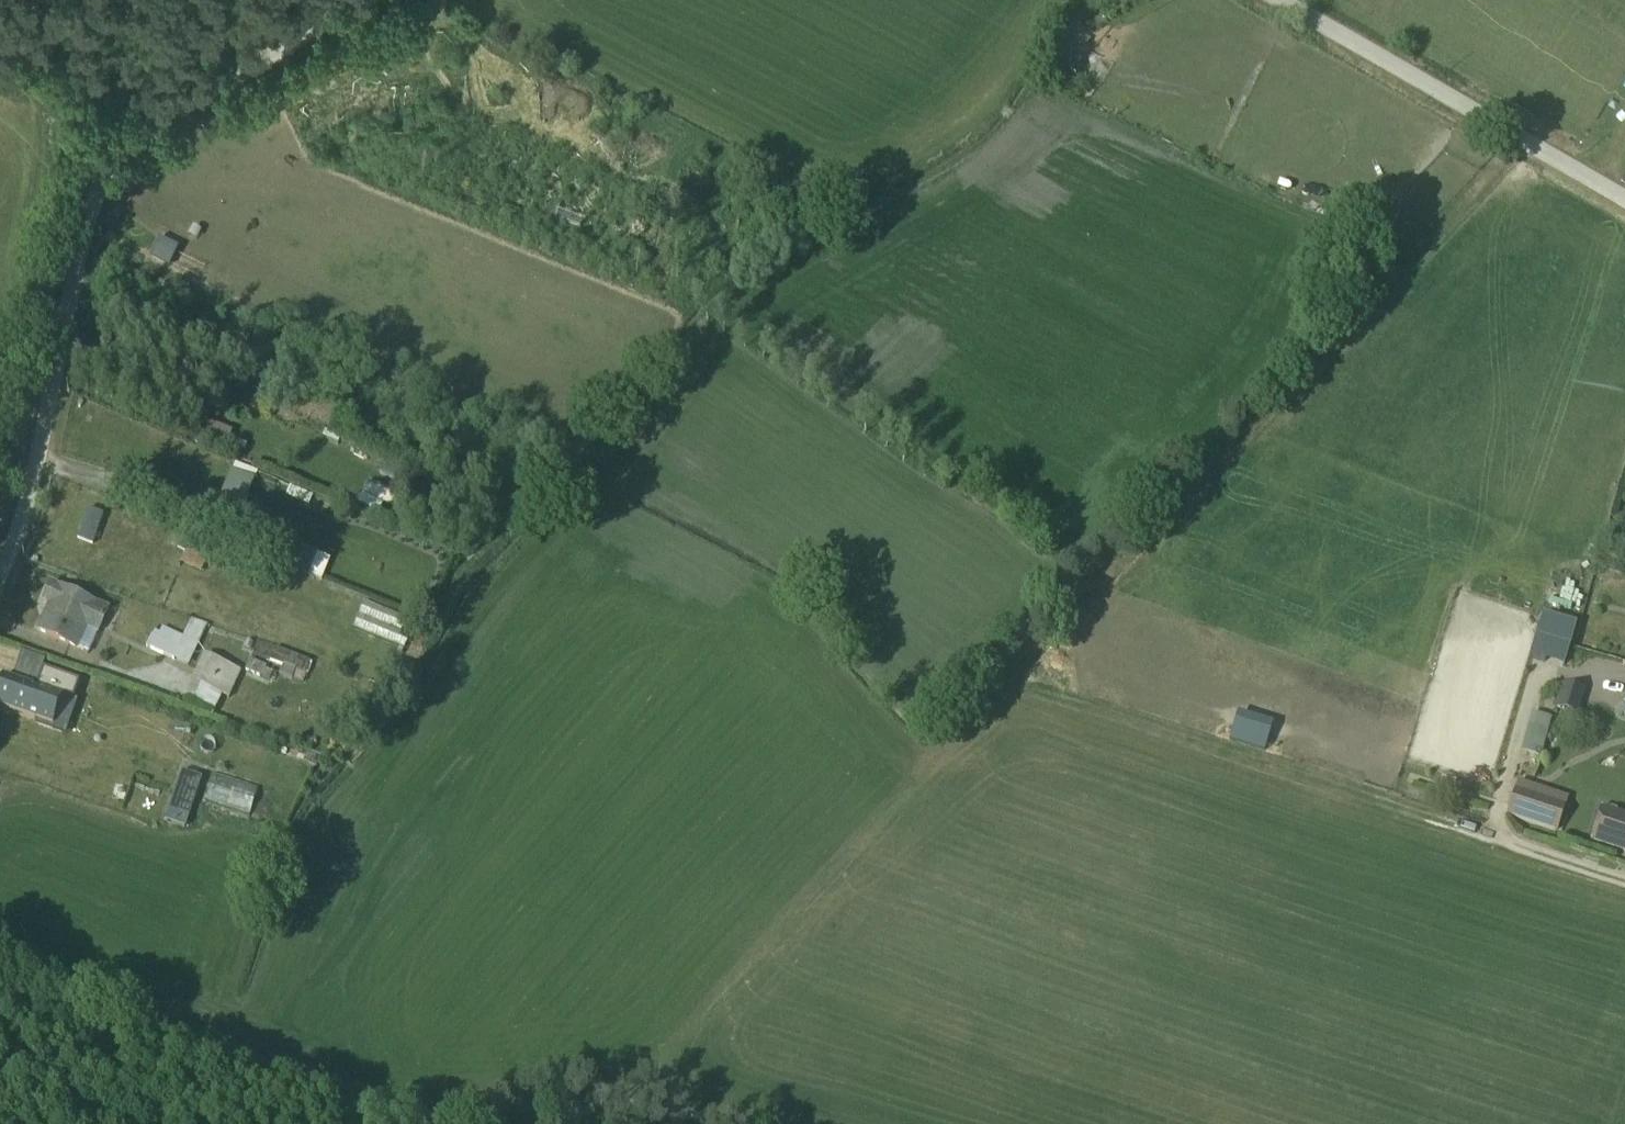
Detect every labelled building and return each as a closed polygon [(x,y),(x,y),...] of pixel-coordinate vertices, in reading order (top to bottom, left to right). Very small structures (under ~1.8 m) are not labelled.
[(206,420),(201,437),(225,445),(231,428),(206,420)] [(247,486),(250,475),(231,469),(228,480),(247,486)] [(206,544),(191,537),(179,562),(201,572),(208,558),(201,555),(206,544)] [(109,610),(50,583),(42,600),(49,603),(37,631),(88,654),(109,610)] [(1545,606),(1578,615),(1584,591),(1551,583),(1545,606)] [(393,628),(398,616),(364,602),(359,614),(393,628)] [(153,630),(145,646),(187,666),(207,626),(179,614),(171,631),(162,627),(159,633),(153,630)] [(1574,630),(1543,621),(1531,665),(1562,674),(1574,630)] [(309,661),(274,648),(269,661),(304,674),(309,661)] [(193,682),(185,698),(214,711),(222,696),(228,698),(241,671),(204,653),(191,680),(193,682)] [(249,658),(245,670),(275,682),(279,680),(281,675),(263,668),(264,664),(249,658)] [(4,678),(0,689),(0,707),(69,732),(74,720),(90,726),(103,690),(42,669),(35,689),(4,678)] [(1575,691),(1560,687),(1556,701),(1571,706),(1575,691)] [(1548,723),(1530,718),(1520,753),(1538,758),(1548,723)] [(165,820),(184,826),(195,797),(188,794),(193,778),(196,779),(200,768),(189,764),(185,773),(180,772),(165,820)] [(214,772),(205,800),(248,813),(257,786),(214,772)] [(1566,798),(1516,784),(1505,823),(1555,837),(1566,798)] [(1599,813),(1589,847),(1624,857),(1624,820),(1599,813)]
